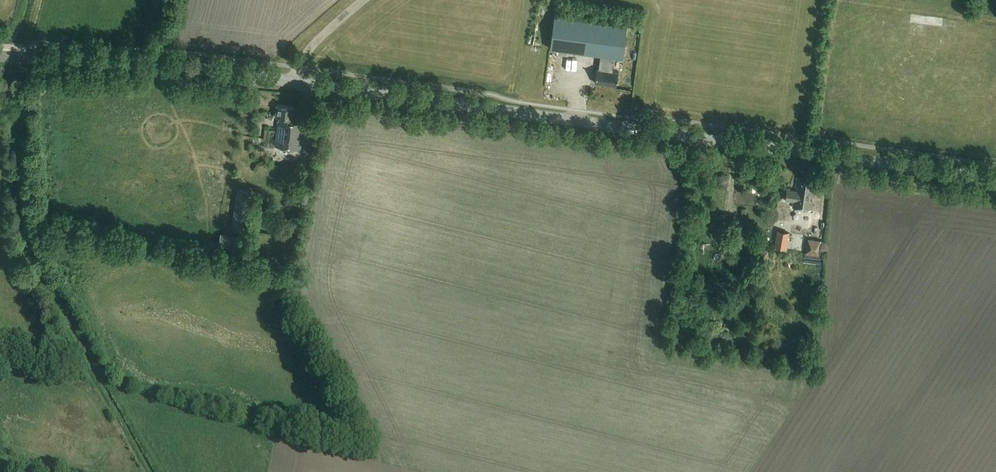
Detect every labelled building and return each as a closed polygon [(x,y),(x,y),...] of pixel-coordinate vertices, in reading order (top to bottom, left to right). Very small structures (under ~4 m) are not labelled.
[(555,17),(550,49),(622,58),(626,27),(555,17)] [(619,73),(597,70),(595,83),(617,86),(619,73)] [(277,105),(275,117),(278,117),(278,119),(280,119),(279,121),(278,121),(275,147),(301,150),(304,120),(294,118),(295,107),(277,105)] [(790,189),(787,189),(785,201),(794,202),(793,208),(811,211),(812,200),(809,200),(812,180),(797,177),(796,187),(797,188),(797,192),(790,191),(790,189)] [(252,191),(240,189),(234,228),(246,230),(252,191)] [(777,231),(774,247),(786,249),(788,233),(777,231)] [(245,238),(221,234),(219,246),(243,249),(245,238)] [(820,242),(808,240),(806,253),(818,254),(820,242)]
